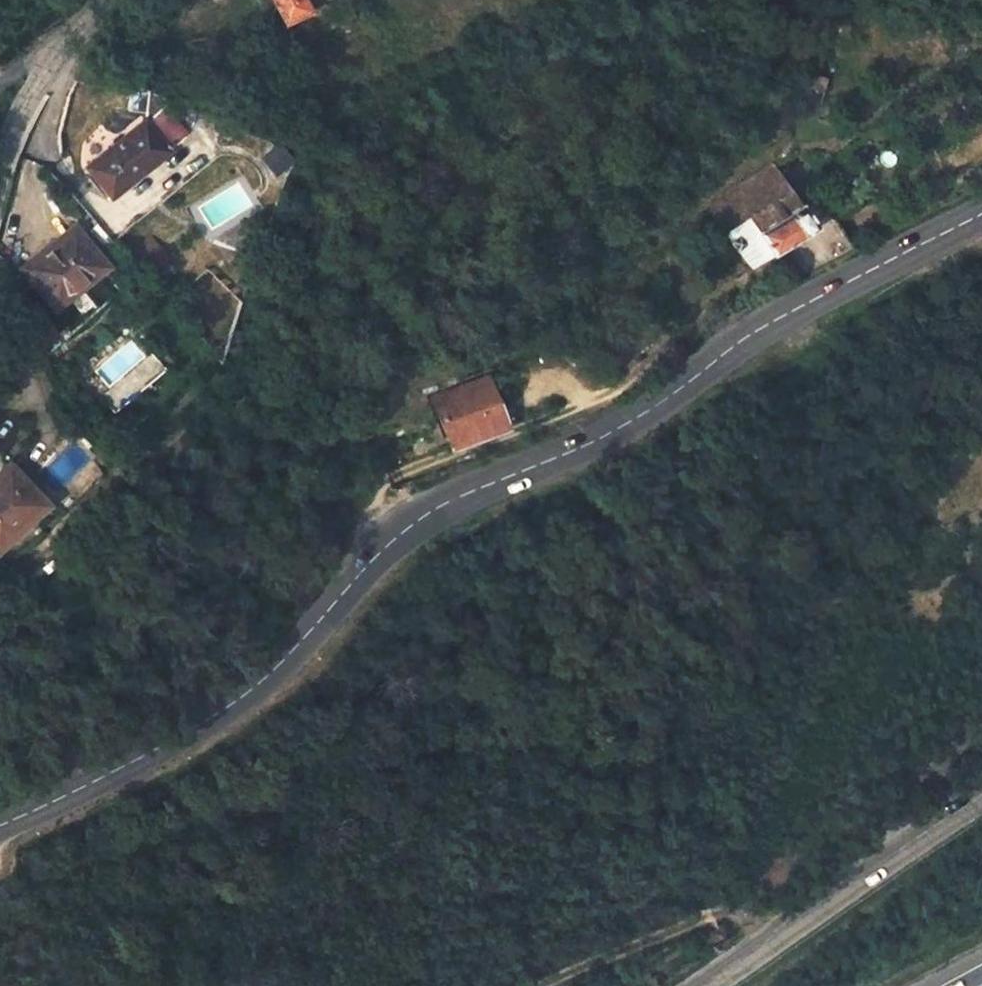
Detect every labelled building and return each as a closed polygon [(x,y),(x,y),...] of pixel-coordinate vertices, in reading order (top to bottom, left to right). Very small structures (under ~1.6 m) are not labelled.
[(284,23),(333,0),(273,0),(284,23)] [(132,89),(128,107),(157,114),(161,95),(132,89)] [(87,177),(107,206),(168,161),(165,156),(182,142),(166,122),(149,136),(145,132),(87,177)] [(277,141),(260,159),(278,175),(295,157),(277,141)] [(704,211),(735,264),(806,223),(773,172),(704,211)] [(149,277),(171,259),(152,236),(129,254),(149,277)] [(23,282),(50,314),(97,273),(68,237),(49,252),(53,258),(23,282)] [(134,338),(98,372),(111,385),(100,396),(116,414),(163,369),(134,338)] [(425,404),(445,447),(498,422),(478,380),(425,404)] [(43,506),(7,474),(0,481),(0,551),(43,506)]
